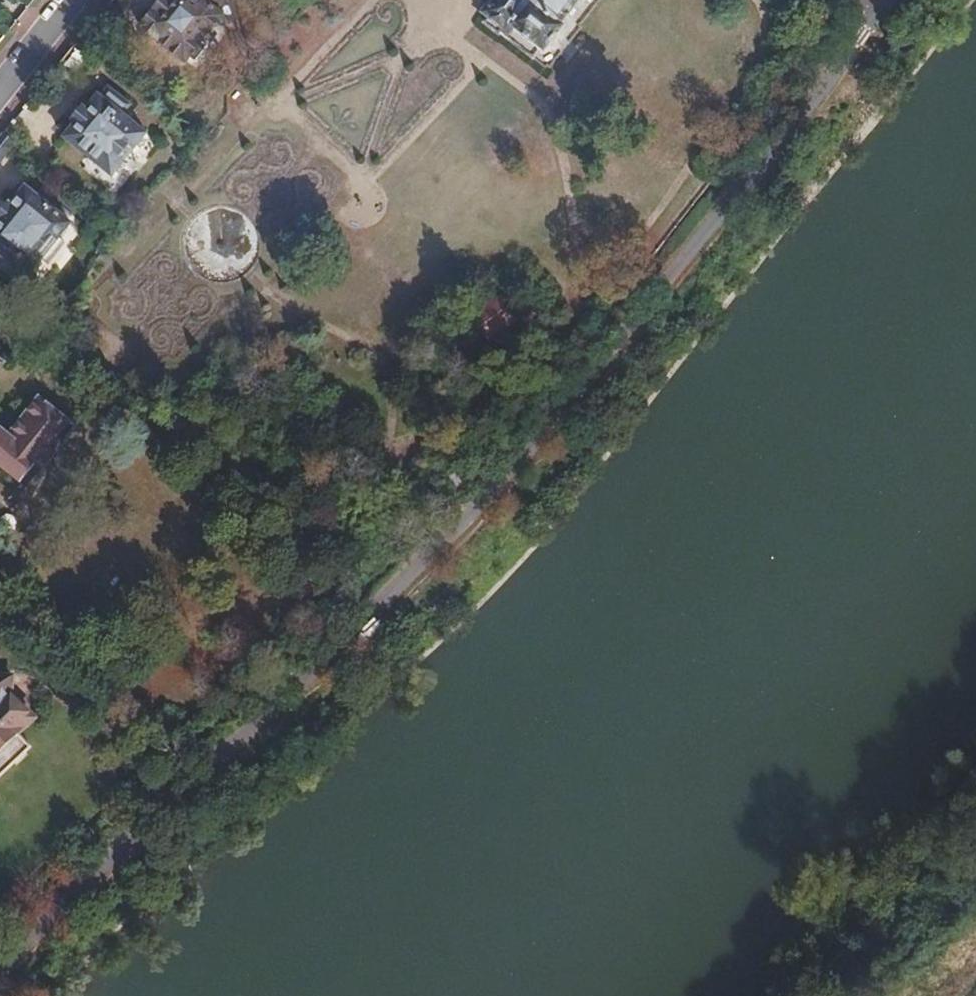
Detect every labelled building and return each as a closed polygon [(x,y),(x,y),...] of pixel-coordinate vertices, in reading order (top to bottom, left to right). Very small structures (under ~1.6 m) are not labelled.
[(138,27),(184,63),(187,58),(193,63),(206,47),(200,42),(221,16),(214,10),(222,0),(164,0),(156,11),(153,9),(138,27)] [(483,14),(488,18),(485,25),(497,33),(502,26),(508,31),(510,27),(540,47),(544,47),(559,28),(559,20),(574,0),(494,0),(483,14)] [(73,122),(60,138),(109,176),(143,134),(120,115),(127,105),(105,88),(97,97),(94,95),(83,109),(79,106),(69,119),(73,122)] [(0,136),(0,164),(16,144),(3,133),(0,136)] [(64,221),(19,185),(5,203),(3,201),(0,205),(0,254),(23,272),(64,221)] [(468,316),(466,319),(469,324),(473,325),(476,324),(479,321),(480,317),(478,314),(474,312),(469,314),(468,316)] [(9,484),(28,461),(40,470),(70,430),(34,401),(8,433),(0,427),(0,477),(9,484)] [(29,750),(16,736),(33,719),(10,696),(10,678),(0,679),(0,778),(29,750)]
